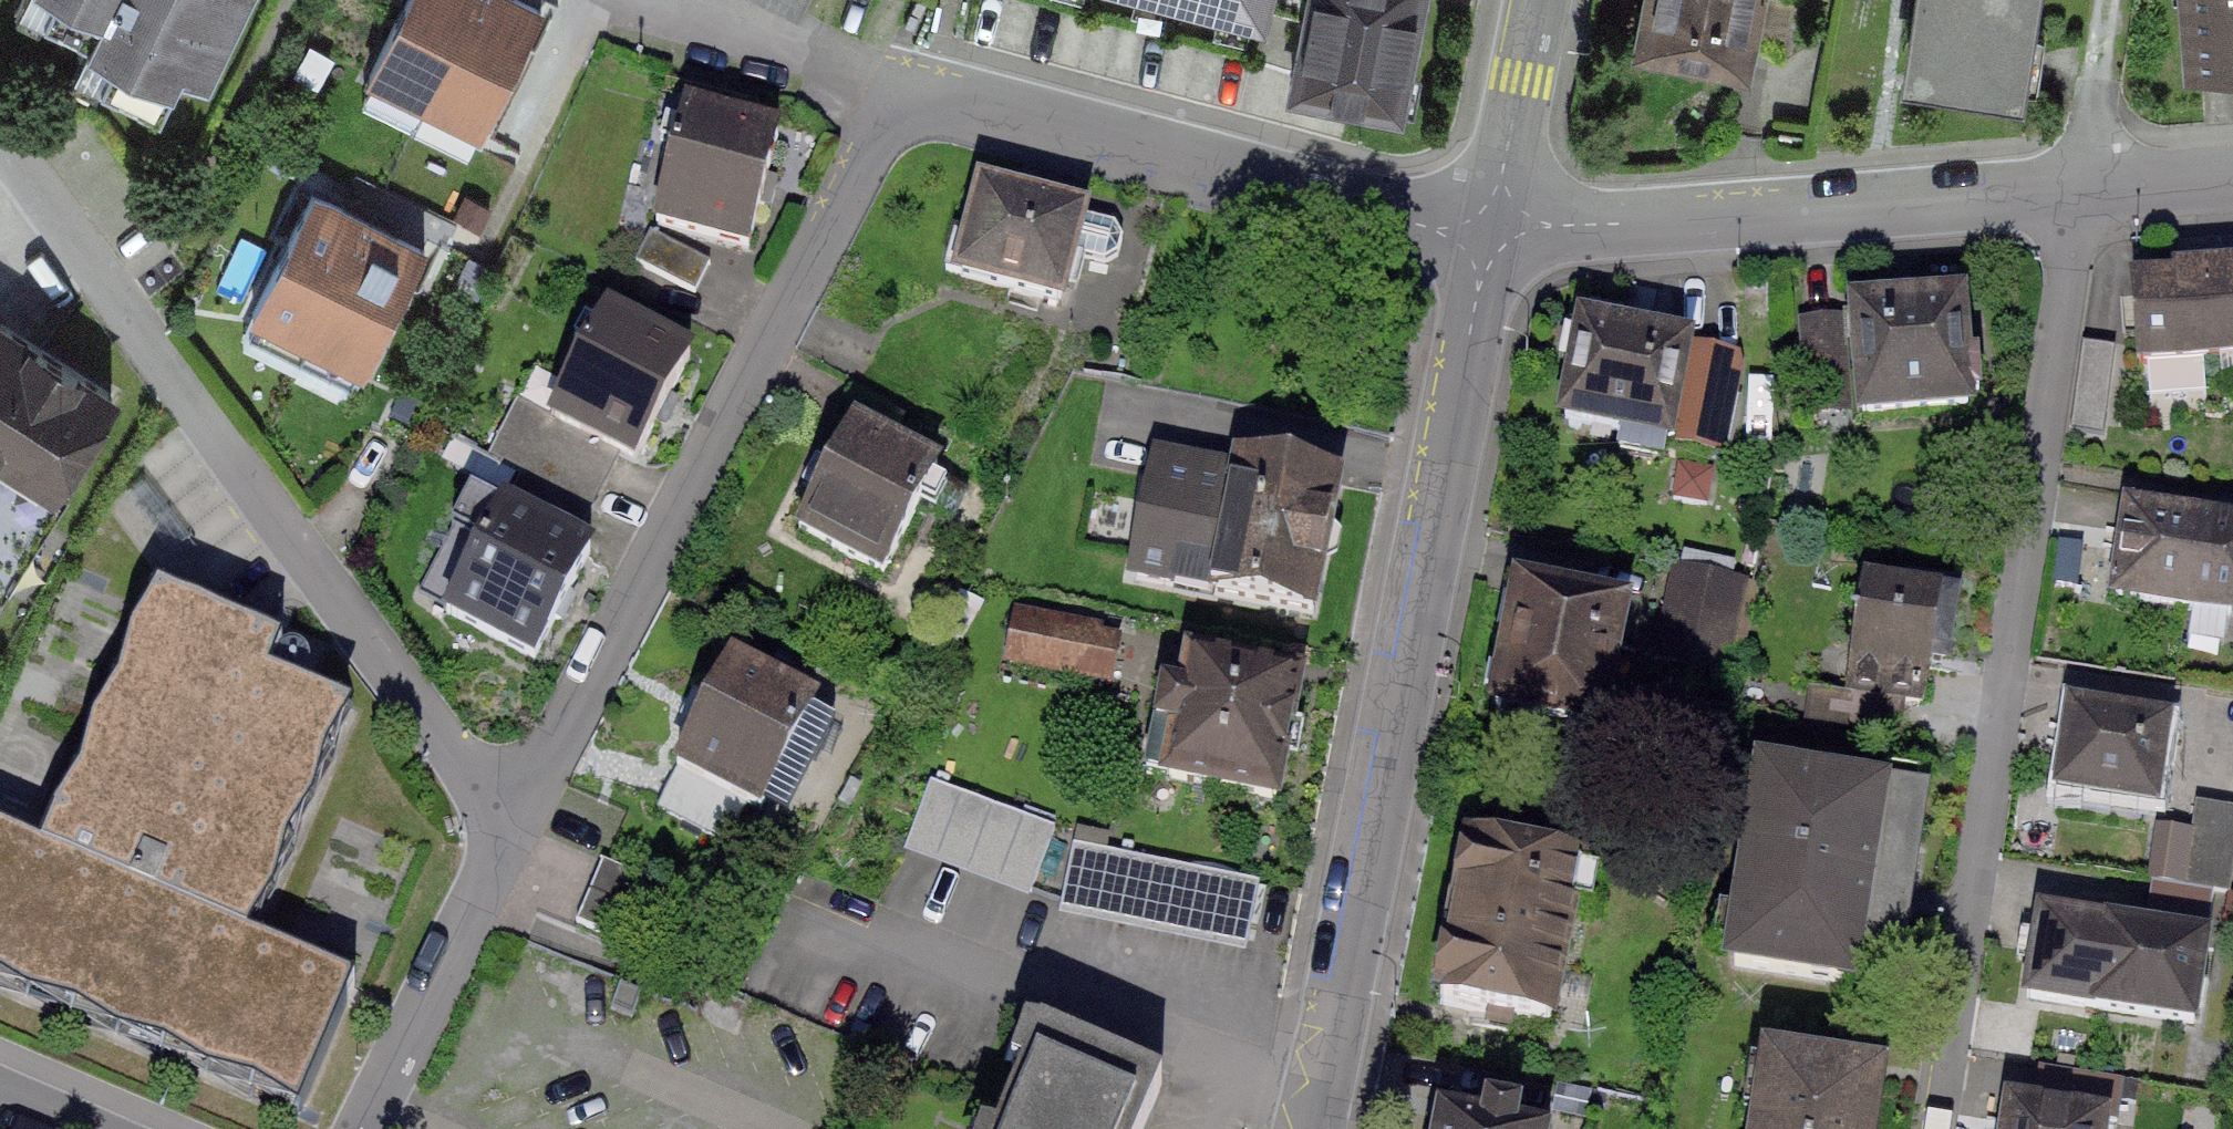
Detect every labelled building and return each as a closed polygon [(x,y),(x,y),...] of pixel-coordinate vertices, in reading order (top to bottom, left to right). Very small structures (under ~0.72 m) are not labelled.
[(77,20),(61,52),(152,95),(162,73),(214,98),(261,0),(36,0),(77,20)] [(369,75),(425,103),(476,0),(406,0),(369,75)] [(518,0),(476,0),(425,103),(482,131),(541,11),(518,0)] [(799,11),(805,0),(777,0),(799,11)] [(1261,25),(1266,5),(1306,15),(1309,0),(1168,0),(1261,25)] [(1306,15),(1291,91),(1399,112),(1421,0),(1309,0),(1306,15)] [(1608,59),(1757,89),(1775,0),(1620,0),(1608,59)] [(1909,105),(2026,124),(2047,0),(1927,0),(1909,105)] [(2182,108),(2232,104),(2232,0),(2174,0),(2182,108)] [(749,248),(778,137),(687,114),(658,224),(749,248)] [(367,221),(310,194),(252,313),(309,340),(367,221)] [(1097,232),(976,204),(953,301),(1074,330),(1097,232)] [(424,248),(367,221),(309,340),(365,368),(424,248)] [(711,263),(650,232),(635,262),(696,293),(711,263)] [(2217,233),(2229,387),(2232,386),(2232,232),(2217,233)] [(2217,233),(2119,241),(2131,395),(2229,387),(2217,233)] [(1972,458),(1965,307),(1848,313),(1855,463),(1972,458)] [(55,485),(118,384),(0,311),(0,450),(55,485)] [(642,481),(695,366),(606,325),(552,440),(642,481)] [(1771,376),(1575,337),(1552,456),(1748,495),(1771,376)] [(941,458),(849,410),(787,527),(879,575),(941,458)] [(1312,605),(1343,468),(1158,426),(1127,564),(1312,605)] [(2131,494),(2115,595),(2232,613),(2232,510),(2131,494)] [(534,691),(589,566),(502,527),(447,653),(534,691)] [(1654,588),(1517,559),(1489,691),(1627,719),(1654,588)] [(1727,669),(1747,573),(1677,559),(1657,655),(1727,669)] [(1954,586),(1867,571),(1847,686),(1934,701),(1954,586)] [(348,1003),(248,961),(256,942),(240,935),(338,706),(253,670),(266,640),(166,598),(67,828),(52,822),(33,868),(0,854),(0,974),(305,1103),(348,1003)] [(1124,623),(1012,603),(1002,660),(1114,679),(1124,623)] [(1295,791),(1318,658),(1188,635),(1164,768),(1295,791)] [(814,689),(721,645),(672,746),(764,791),(814,689)] [(2173,705),(2058,689),(2046,777),(2161,793),(2173,705)] [(1876,982),(1912,775),(1759,748),(1723,955),(1876,982)] [(1056,823),(930,775),(903,846),(1028,894),(1056,823)] [(2196,798),(2184,882),(2231,888),(2232,872),(2232,803),(2196,798)] [(1072,842),(1058,910),(1247,949),(1262,881),(1072,842)] [(1589,871),(1464,847),(1440,972),(1565,995),(1589,871)] [(657,892),(599,865),(572,924),(630,950),(657,892)] [(2211,923),(2097,906),(2083,1002),(2197,1018),(2211,923)] [(1152,1086),(1038,1038),(1000,1128),(1134,1128),(1152,1086)] [(1902,1066),(1771,1046),(1758,1128),(1893,1128),(1902,1066)] [(1441,1086),(1434,1128),(1556,1128),(1560,1106),(1441,1086)] [(2005,1086),(1999,1128),(2102,1128),(2106,1100),(2005,1086)]
